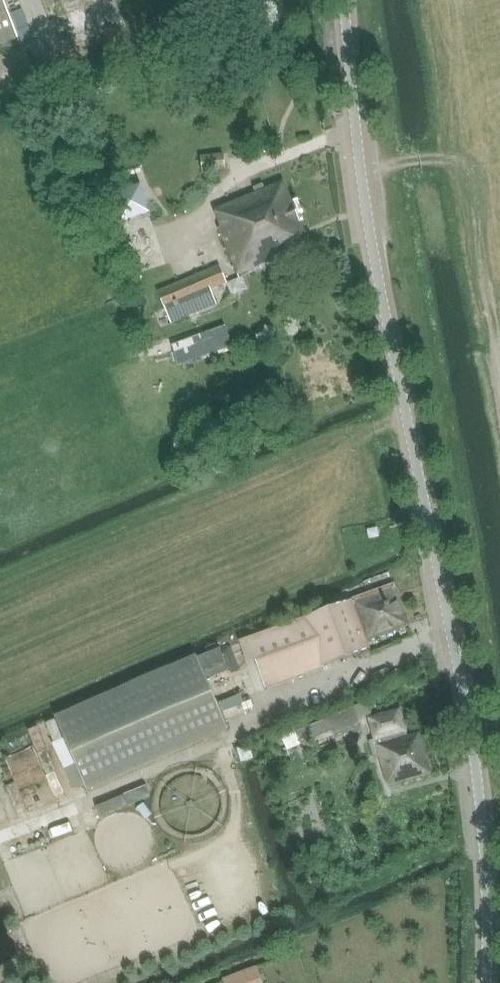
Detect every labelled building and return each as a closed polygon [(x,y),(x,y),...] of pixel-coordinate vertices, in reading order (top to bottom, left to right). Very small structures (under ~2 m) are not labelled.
[(17,37),(3,0),(0,0),(0,43),(17,37)] [(268,51),(276,48),(272,40),(265,43),(268,51)] [(204,173),(226,170),(225,156),(202,159),(204,173)] [(239,281),(243,280),(312,250),(285,183),(266,190),(264,186),(255,190),(257,194),(216,211),(222,227),(218,228),(238,279),(239,281)] [(228,284),(228,283),(220,266),(157,291),(171,324),(218,305),(211,291),(226,284),(228,284)] [(247,290),(243,280),(239,281),(238,279),(228,283),(228,284),(226,284),(231,296),(247,290)] [(172,345),(178,366),(217,352),(219,356),(232,351),(231,347),(229,341),(230,341),(225,326),(172,345)] [(369,539),(380,538),(378,528),(368,530),(369,539)] [(393,585),(353,599),(353,600),(248,638),(264,683),(322,664),(324,666),(370,650),(367,642),(409,626),(397,591),(396,591),(393,585)] [(198,656),(60,715),(91,788),(229,730),(198,656)] [(295,732),(302,749),(334,736),(334,737),(344,733),(346,738),(358,732),(356,728),(360,726),(357,720),(371,715),(365,702),(295,732)] [(388,786),(433,774),(421,732),(410,735),(402,708),(368,718),(373,739),(369,741),(374,757),(380,756),(388,786)] [(268,733),(275,747),(290,740),(282,726),(268,733)] [(8,754),(16,774),(40,765),(32,745),(8,754)] [(15,780),(3,785),(12,810),(24,806),(15,780)] [(120,796),(124,806),(146,797),(141,787),(120,796)]
